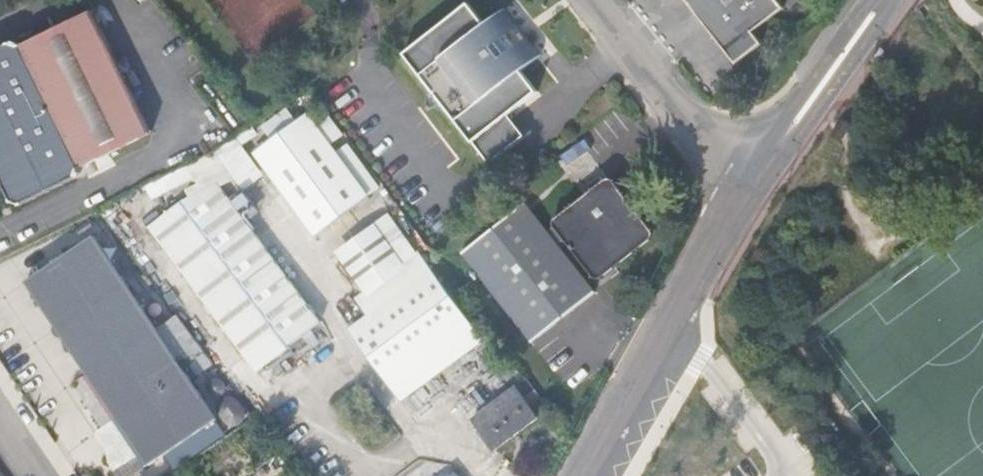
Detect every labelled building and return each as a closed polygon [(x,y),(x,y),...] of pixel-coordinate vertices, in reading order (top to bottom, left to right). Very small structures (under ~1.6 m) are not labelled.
[(736,61),(760,41),(751,31),(781,7),(776,0),(688,0),(708,26),(736,61)] [(409,56),(473,145),(508,119),(536,97),(521,77),(542,61),(509,15),(488,31),(472,10),(409,56)] [(150,132),(90,11),(19,47),(11,43),(0,49),(0,162),(7,176),(16,195),(26,200),(35,196),(76,177),(80,166),(150,132)] [(262,129),(272,142),(297,123),(287,110),(262,129)] [(310,119),(327,142),(339,134),(321,110),(310,119)] [(314,234),(366,196),(334,152),(327,142),(310,119),(307,115),(297,123),(272,142),(255,154),(314,234)] [(508,119),(473,145),(489,166),(524,140),(508,119)] [(235,136),(214,150),(228,168),(249,153),(235,136)] [(334,152),(366,196),(377,189),(344,143),(334,152)] [(214,150),(190,164),(205,185),(212,180),(228,168),(214,150)] [(212,180),(205,185),(179,203),(251,301),(285,344),(317,320),(256,238),(212,180)] [(595,275),(650,233),(610,181),(556,224),(595,275)] [(532,200),(464,247),(528,340),(597,293),(532,200)] [(251,301),(179,203),(148,226),(216,317),(254,367),(285,344),(251,301)] [(333,254),(361,295),(413,256),(383,216),(333,254)] [(25,281),(152,463),(218,417),(91,235),(25,281)] [(401,399),(481,339),(416,254),(413,256),(361,295),(356,299),(369,316),(349,331),(401,399)] [(494,449),(538,416),(515,386),(471,419),(494,449)]
